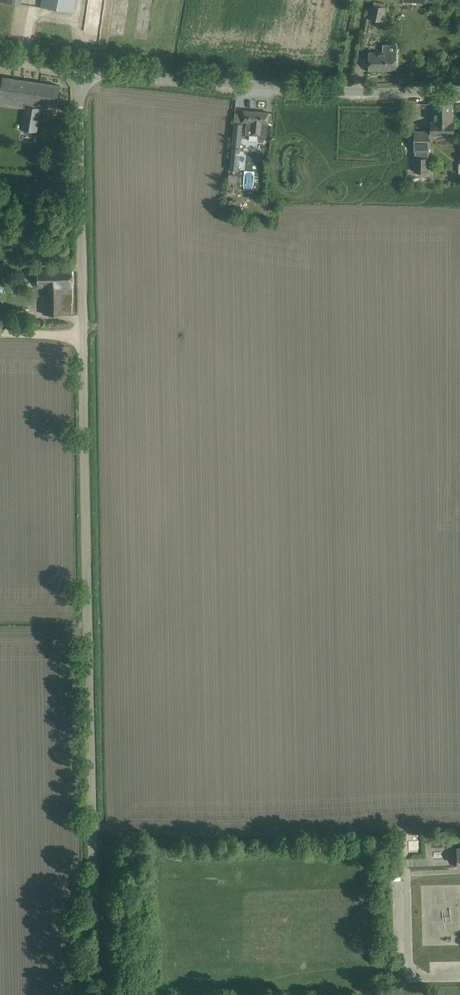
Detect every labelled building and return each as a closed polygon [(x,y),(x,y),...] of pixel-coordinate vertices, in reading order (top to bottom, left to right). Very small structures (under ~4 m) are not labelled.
[(41,7),(74,12),(76,0),(42,0),(41,7)] [(382,22),(385,7),(373,5),(370,19),(382,22)] [(388,52),(368,52),(368,70),(397,70),(397,44),(388,44),(388,52)] [(1,87),(0,95),(0,104),(25,108),(22,130),(27,130),(37,132),(40,108),(37,108),(37,103),(57,106),(60,86),(3,77),(1,87)] [(452,123),(452,104),(434,104),(433,122),(432,122),(432,134),(453,134),(453,133),(453,123),(452,123)] [(246,134),(253,135),(267,136),(268,123),(268,122),(269,112),(243,110),(243,120),(243,121),(247,122),(246,134)] [(234,123),(232,147),(240,147),(240,146),(242,124),(234,123)] [(414,172),(429,172),(430,158),(427,158),(427,153),(429,153),(429,132),(415,132),(415,142),(415,153),(415,159),(414,159),(414,172)] [(232,147),(230,170),(238,171),(238,170),(239,162),(240,154),(240,147),(232,147)] [(36,193),(26,193),(22,193),(22,203),(36,203),(36,193)] [(256,201),(248,203),(252,217),(259,215),(256,201)] [(43,288),(43,314),(71,314),(72,287),(73,272),(38,272),(38,273),(36,273),(34,273),(33,275),(33,278),(33,281),(35,282),(36,283),(38,283),(38,288),(43,288)]
